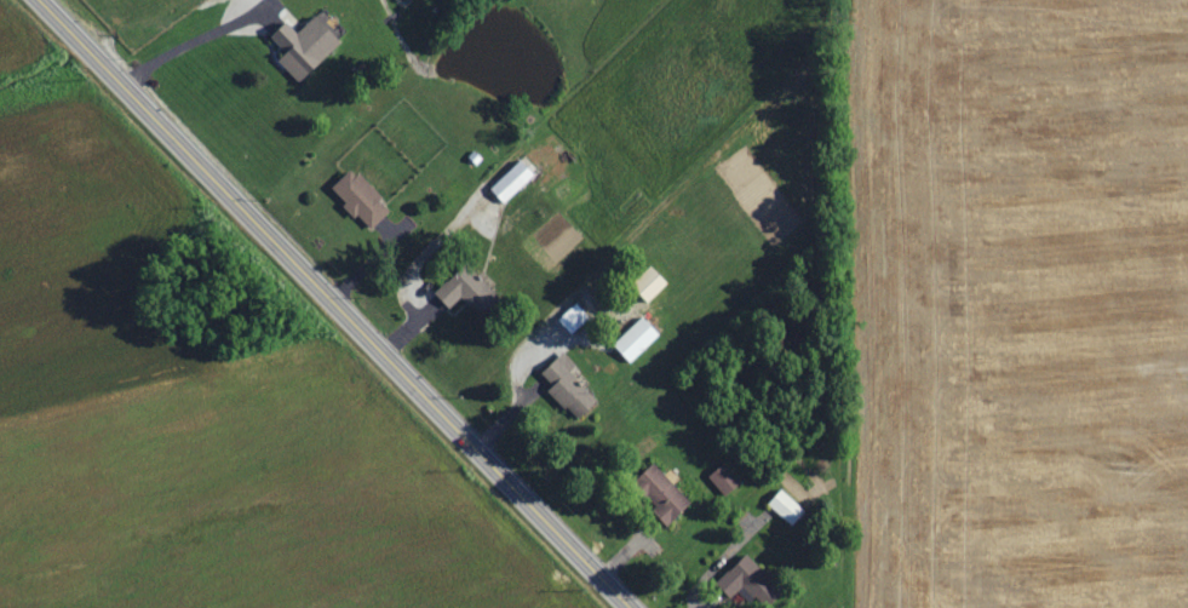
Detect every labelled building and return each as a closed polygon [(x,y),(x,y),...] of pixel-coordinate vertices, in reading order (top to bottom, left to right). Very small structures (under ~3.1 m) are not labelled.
[(297,32),(286,21),(270,36),(285,53),(278,60),(299,82),(345,39),(319,11),(297,32)] [(490,188),(503,203),(535,175),(521,160),(490,188)] [(390,211),(379,200),(382,197),(353,167),(330,189),(356,216),(358,214),(372,229),(390,211)] [(494,294),(466,264),(435,293),(449,308),(462,296),(476,311),(494,294)] [(660,334),(643,316),(613,344),(630,362),(660,334)] [(549,389),(577,419),(598,400),(570,370),(576,364),(564,351),(542,372),(553,385),(549,389)] [(741,484),(728,462),(709,474),(722,495),(741,484)] [(632,483),(670,524),(691,504),(653,463),(632,483)] [(805,511),(782,488),(768,503),(791,525),(805,511)] [(766,607),(775,599),(753,575),(761,568),(748,553),(716,582),(730,597),(738,591),(749,603),(756,596),(766,607)]
